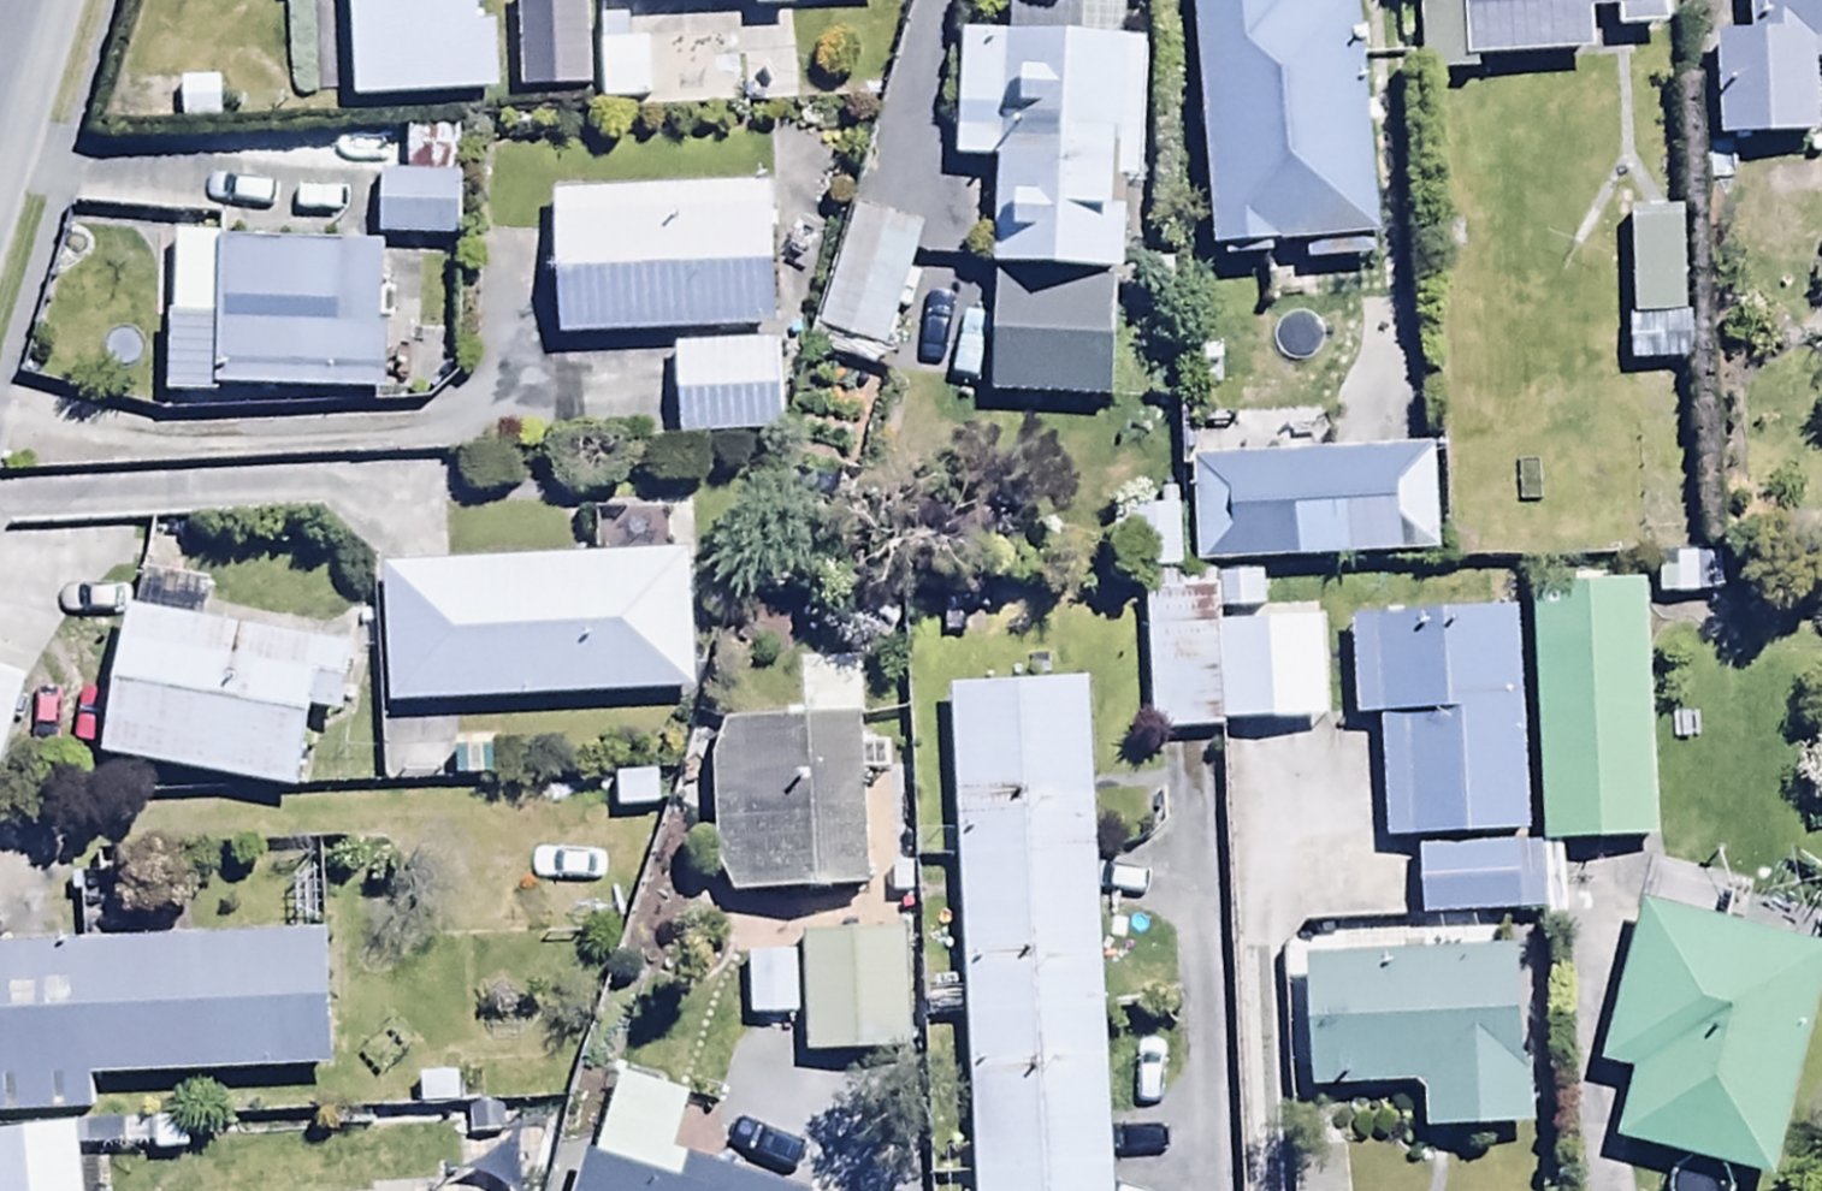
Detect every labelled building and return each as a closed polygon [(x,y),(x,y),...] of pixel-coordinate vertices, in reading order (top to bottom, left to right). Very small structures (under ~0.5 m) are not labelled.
[(350,102),(502,96),(499,23),(479,24),(478,0),(346,0),(350,102)] [(759,19),(799,16),(798,0),(758,0),(759,19)] [(1123,277),(1136,278),(1150,6),(1037,0),(1011,0),(1009,42),(965,40),(959,166),(1000,169),(995,277),(1123,277)] [(1214,261),(1307,254),(1308,270),(1366,265),(1365,250),(1385,248),(1365,0),(1194,0),(1214,261)] [(1671,0),(1455,0),(1421,1),(1424,83),(1477,81),(1476,64),(1598,60),(1596,18),(1622,17),(1623,35),(1672,33),(1671,0)] [(1750,36),(1712,38),(1717,145),(1821,139),(1821,0),(1748,0),(1750,36)] [(630,45),(630,21),(597,22),(600,111),(788,105),(787,63),(735,64),(734,42),(630,45)] [(404,180),(379,179),(376,241),(457,244),(461,136),(406,134),(404,180)] [(773,193),(555,197),(558,339),(775,335),(773,193)] [(1679,214),(1632,216),(1636,321),(1683,319),(1679,214)] [(169,321),(169,399),(385,398),(384,250),(219,251),(219,321),(169,321)] [(1123,277),(995,277),(988,400),(1116,407),(1123,277)] [(782,348),(674,351),(677,442),(785,439),(782,348)] [(1442,452),(1304,458),(1309,567),(1447,561),(1442,452)] [(385,570),(391,709),(694,698),(688,522),(597,525),(598,562),(385,570)] [(1148,589),(1149,735),(1226,734),(1226,727),(1273,727),(1271,575),(1208,576),(1208,589),(1148,589)] [(1529,596),(1541,848),(1654,842),(1642,591),(1529,596)] [(356,653),(130,610),(102,760),(302,798),(318,716),(343,721),(356,653)] [(1515,616),(1349,627),(1355,724),(1373,723),(1381,846),(1530,836),(1515,616)] [(26,678),(0,671),(0,786),(26,678)] [(1088,688),(950,696),(977,1190),(1114,1190),(1088,688)] [(451,723),(380,723),(380,788),(451,788),(451,723)] [(721,897),(866,896),(865,732),(720,733),(721,897)] [(1275,737),(1233,737),(1233,814),(1275,814),(1275,737)] [(1562,922),(1562,854),(1420,854),(1420,922),(1562,922)] [(1821,986),(1821,951),(1644,910),(1607,1070),(1633,1076),(1616,1150),(1776,1187),(1821,986)] [(1425,1135),(1530,1130),(1525,998),(1534,997),(1531,930),(1309,939),(1316,1095),(1423,1090),(1425,1135)] [(911,1055),(905,938),(803,944),(810,1061),(911,1055)] [(0,950),(0,1122),(93,1119),(92,1086),(333,1078),(328,939),(0,950)] [(797,960),(749,960),(749,1026),(796,1026),(797,960)] [(574,1190),(789,1190),(675,1151),(690,1109),(622,1085),(596,1158),(587,1155),(574,1190)] [(0,1135),(0,1190),(83,1190),(78,1129),(0,1135)]
